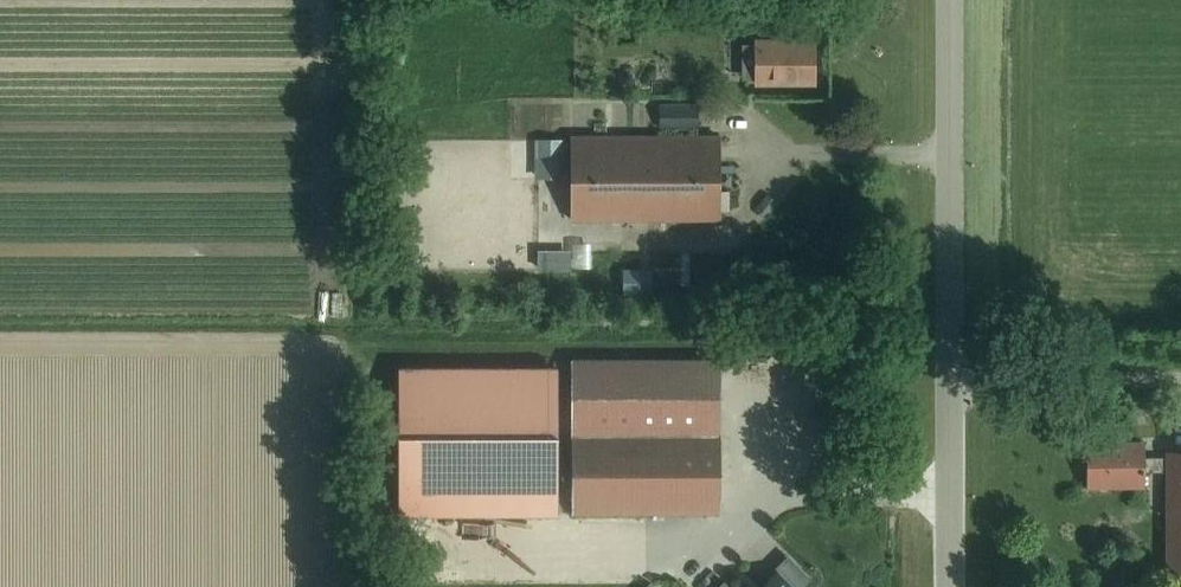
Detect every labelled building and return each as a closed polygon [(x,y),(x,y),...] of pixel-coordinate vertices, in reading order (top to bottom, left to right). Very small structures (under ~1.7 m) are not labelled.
[(756,83),(814,83),(814,40),(756,40),(756,83)] [(659,127),(697,127),(697,103),(659,103),(659,127)] [(572,219),(719,219),(719,135),(571,135),(572,219)] [(593,231),(565,231),(566,246),(594,245),(593,231)] [(632,273),(633,284),(661,283),(661,272),(632,273)] [(719,358),(572,358),(572,433),(719,433),(719,358)] [(399,513),(558,513),(558,371),(399,371),(399,513)] [(719,433),(572,433),(572,513),(719,513),(719,433)] [(1167,471),(1167,456),(1143,456),(1143,442),(1087,442),(1088,486),(1143,486),(1143,471),(1167,471)] [(1167,456),(1167,471),(1167,570),(1180,570),(1180,452),(1167,452),(1167,456)] [(778,576),(767,586),(790,586),(778,576)]
